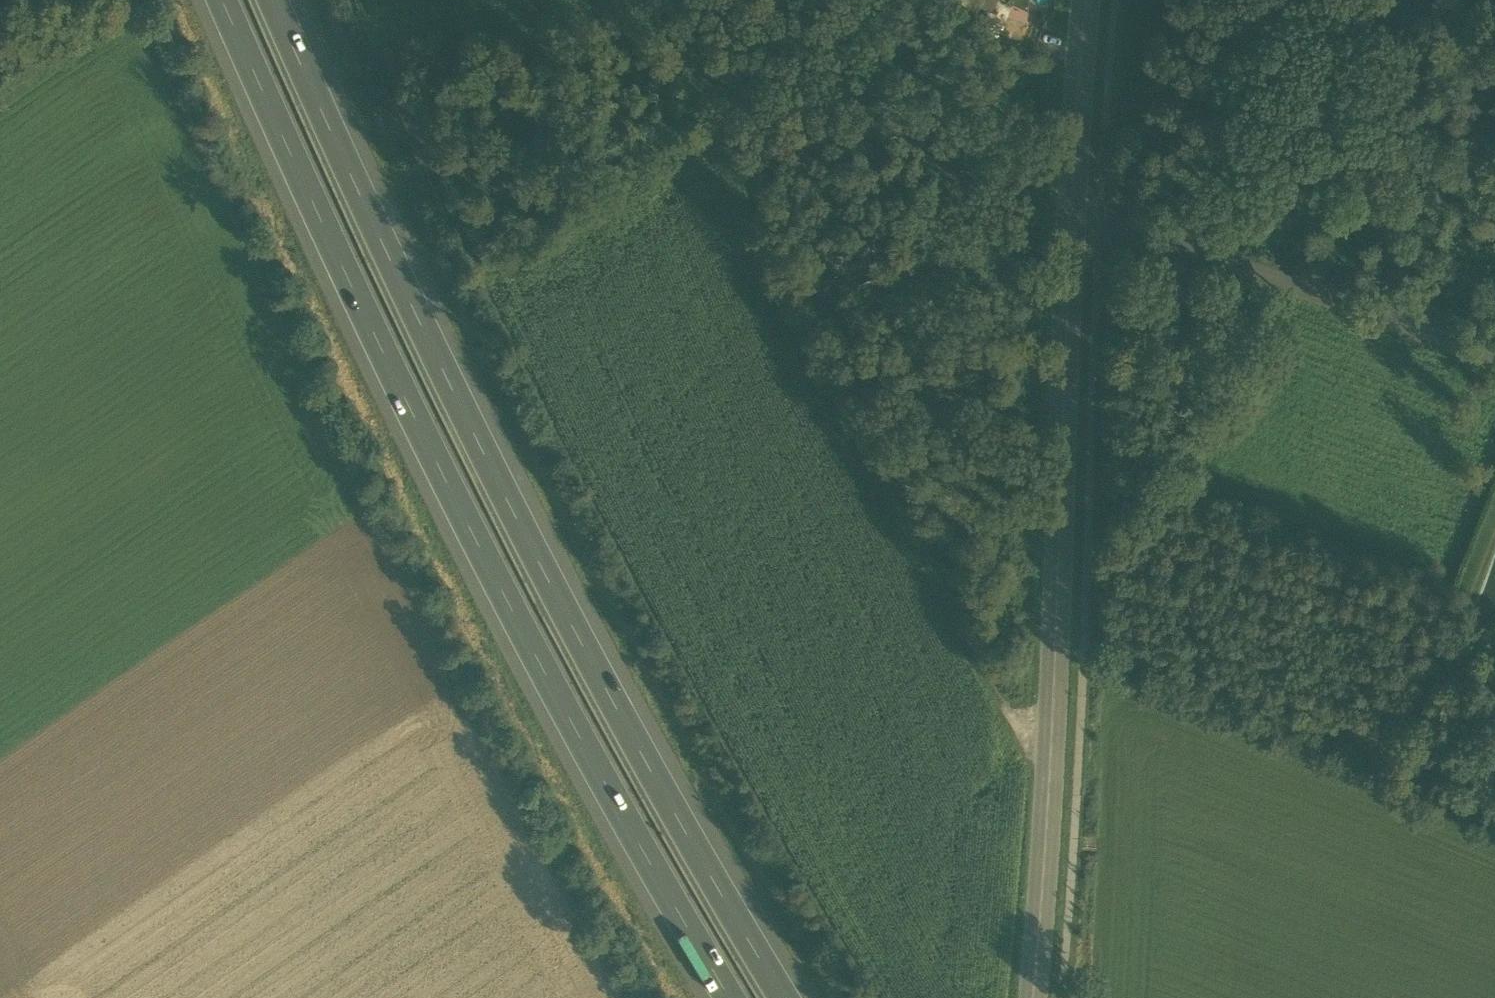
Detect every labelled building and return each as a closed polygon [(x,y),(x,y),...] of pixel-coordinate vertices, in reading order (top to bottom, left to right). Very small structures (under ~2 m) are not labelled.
[(948,13),(953,0),(919,0),(948,13)] [(975,14),(979,7),(983,0),(956,0),(975,14)] [(979,7),(988,11),(990,12),(997,0),(983,0),(979,7)] [(988,11),(979,27),(998,35),(1005,21),(990,12),(988,11)]
